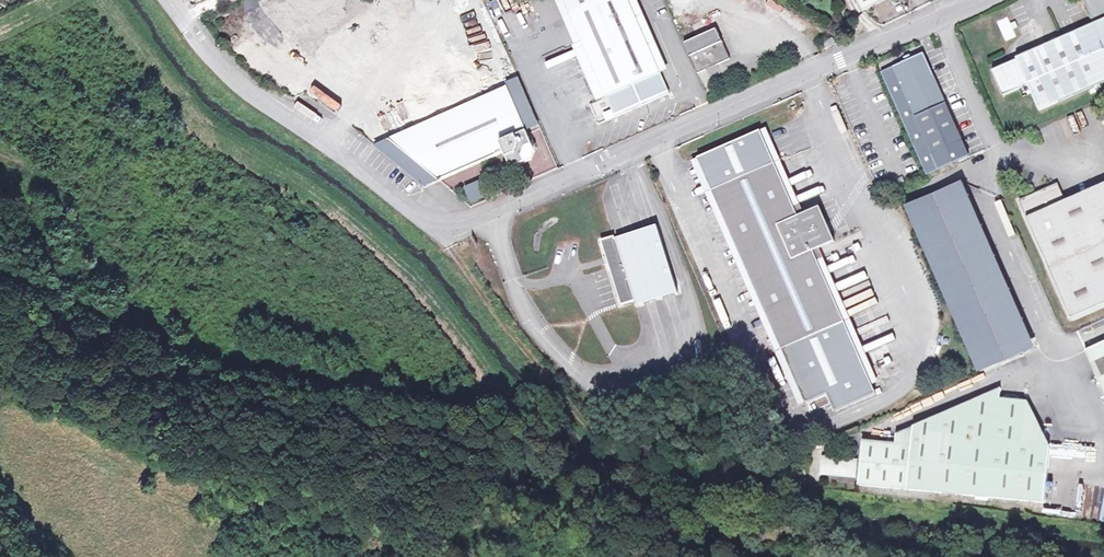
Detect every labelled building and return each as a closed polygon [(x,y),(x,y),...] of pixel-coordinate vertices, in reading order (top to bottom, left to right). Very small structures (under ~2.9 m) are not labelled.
[(614,119),(668,96),(626,0),(562,0),(614,119)] [(865,10),(885,0),(860,0),(865,10)] [(1016,60),(1017,63),(1028,88),(1039,112),(1103,84),(1103,0),(1083,0),(1094,26),(1054,43),(1016,60)] [(1007,18),(997,22),(1005,41),(1014,37),(1007,18)] [(722,28),(682,45),(695,76),(736,58),(722,28)] [(833,38),(822,43),(825,50),(836,45),(833,38)] [(922,58),(893,71),(930,158),(961,145),(922,58)] [(1028,88),(1017,63),(991,74),(1002,99),(1028,88)] [(505,88),(386,141),(436,183),(502,154),(509,171),(530,162),(533,154),(505,88)] [(756,135),(769,164),(790,210),(797,207),(763,132),(756,135)] [(756,135),(694,161),(708,192),(769,164),(756,135)] [(781,350),(708,192),(694,161),(688,163),(799,406),(805,403),(781,350)] [(769,164),(708,192),(781,350),(841,322),(813,260),(810,252),(831,242),(826,231),(816,208),(794,218),(790,210),(769,164)] [(480,181),(463,187),(469,204),(486,198),(480,181)] [(1019,201),(1071,317),(1103,303),(1103,185),(1066,202),(1065,200),(1056,196),(1060,188),(1058,184),(1019,201)] [(1025,339),(1029,351),(1036,348),(963,185),(905,210),(978,373),(1019,355),(1014,344),(1025,339)] [(1065,200),(1060,188),(1056,196),(1065,200)] [(612,237),(599,242),(604,257),(606,263),(608,268),(620,306),(634,302),(636,307),(637,307),(637,306),(659,299),(676,294),(677,294),(655,227),(654,228),(639,232),(616,240),(615,239),(615,241),(614,241),(612,237)] [(813,260),(841,322),(870,385),(876,382),(820,257),(813,260)] [(841,322),(781,350),(805,403),(825,394),(833,412),(873,393),(870,385),(841,322)] [(1014,344),(1019,355),(1029,351),(1025,339),(1014,344)] [(1085,352),(1103,395),(1103,343),(1085,352)] [(896,444),(863,441),(859,486),(1046,502),(1049,448),(1022,445),(1026,402),(999,399),(1000,390),(913,428),(913,431),(907,431),(896,435),(896,444)] [(1049,448),(1026,402),(1022,445),(1049,448)] [(857,462),(824,459),(823,474),(856,476),(857,462)] [(1078,518),(1091,518),(1091,487),(1078,487),(1078,518)]
